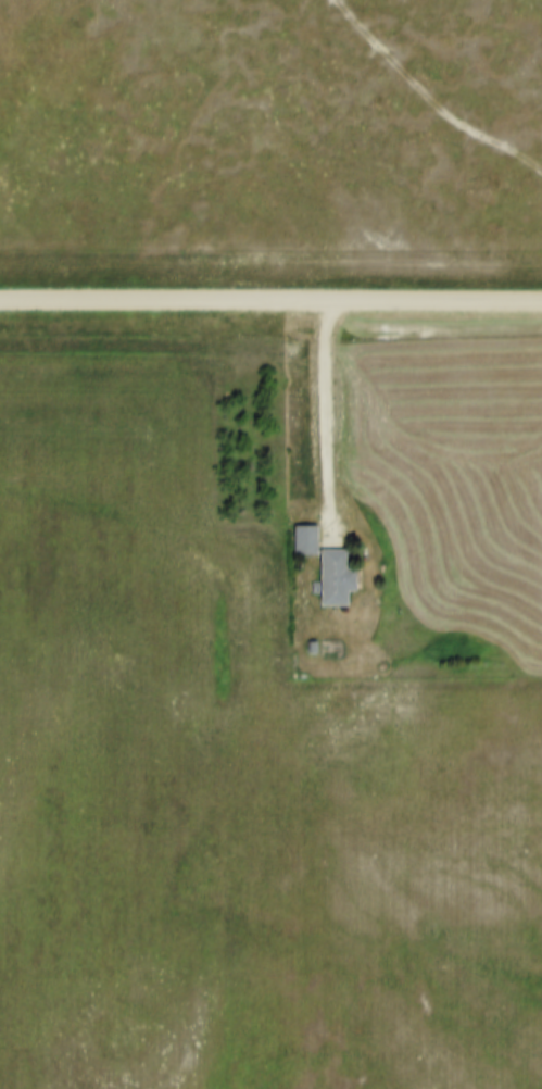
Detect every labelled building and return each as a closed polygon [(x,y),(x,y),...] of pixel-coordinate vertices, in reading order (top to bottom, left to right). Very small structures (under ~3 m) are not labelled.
[(312,541),(312,516),(288,516),(289,546),(314,545),(315,597),(339,596),(339,582),(347,582),(347,557),(340,557),(339,540),(312,541)]
